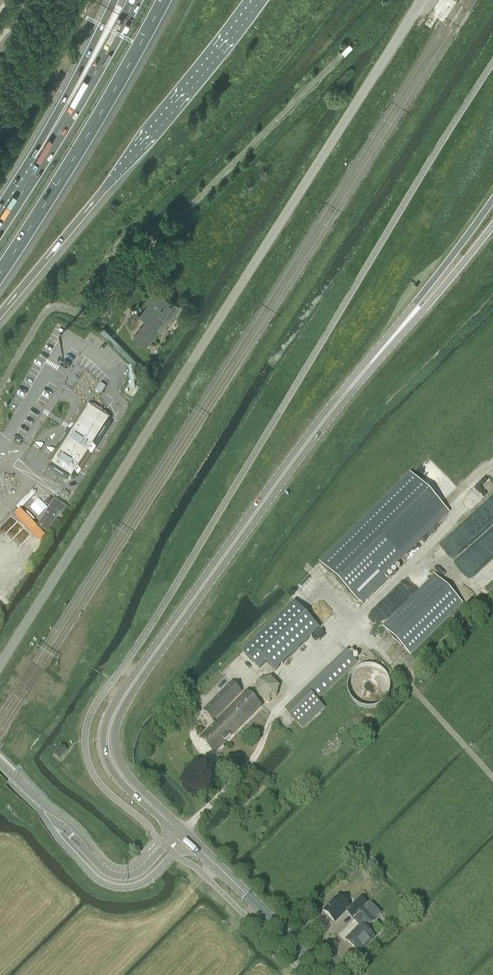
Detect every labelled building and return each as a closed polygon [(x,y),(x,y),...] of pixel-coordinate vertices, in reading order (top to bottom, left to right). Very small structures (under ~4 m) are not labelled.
[(168,310),(171,312),(177,305),(158,291),(153,297),(149,295),(144,303),(148,305),(140,315),(146,320),(140,329),(134,337),(146,346),(152,337),(159,328),(156,326),(168,310)] [(110,420),(88,406),(72,430),(49,466),(71,481),(76,474),(78,475),(80,471),(79,470),(90,453),(91,454),(95,448),(93,447),(110,420)] [(384,579),(449,514),(441,507),(411,477),(321,567),(351,596),(363,608),(388,582),(384,579)] [(66,508),(33,490),(14,510),(45,536),(66,508)] [(435,575),(382,627),(410,656),(463,604),(435,575)] [(294,604),(251,646),(276,671),(319,629),(294,604)] [(327,705),(320,698),(357,663),(347,652),(307,690),(308,692),(287,712),(302,728),(327,705)] [(393,694),(393,689),(393,685),(392,681),(390,677),(386,672),(383,669),(379,667),(374,666),(369,665),(364,666),(360,667),(356,669),(352,672),(349,677),(347,681),(346,685),(345,689),(346,694),(347,698),(349,702),(352,706),(356,709),(360,711),(364,713),(369,713),(374,713),(378,712),(382,710),(386,706),(390,702),(392,698),(393,694)] [(207,708),(216,717),(245,690),(245,689),(236,680),(207,708)] [(259,682),(256,694),(264,702),(276,699),(279,688),(271,680),(259,682)] [(248,692),(199,739),(213,754),(262,707),(248,692)] [(60,747),(53,757),(59,762),(67,752),(60,747)] [(367,904),(361,898),(350,908),(338,896),(323,911),(336,923),(346,913),(353,919),(363,909),(367,904)] [(379,916),(368,905),(370,903),(369,903),(367,904),(363,909),(353,919),(360,927),(347,941),(359,953),(374,938),(366,929),(374,921),(379,916)]
